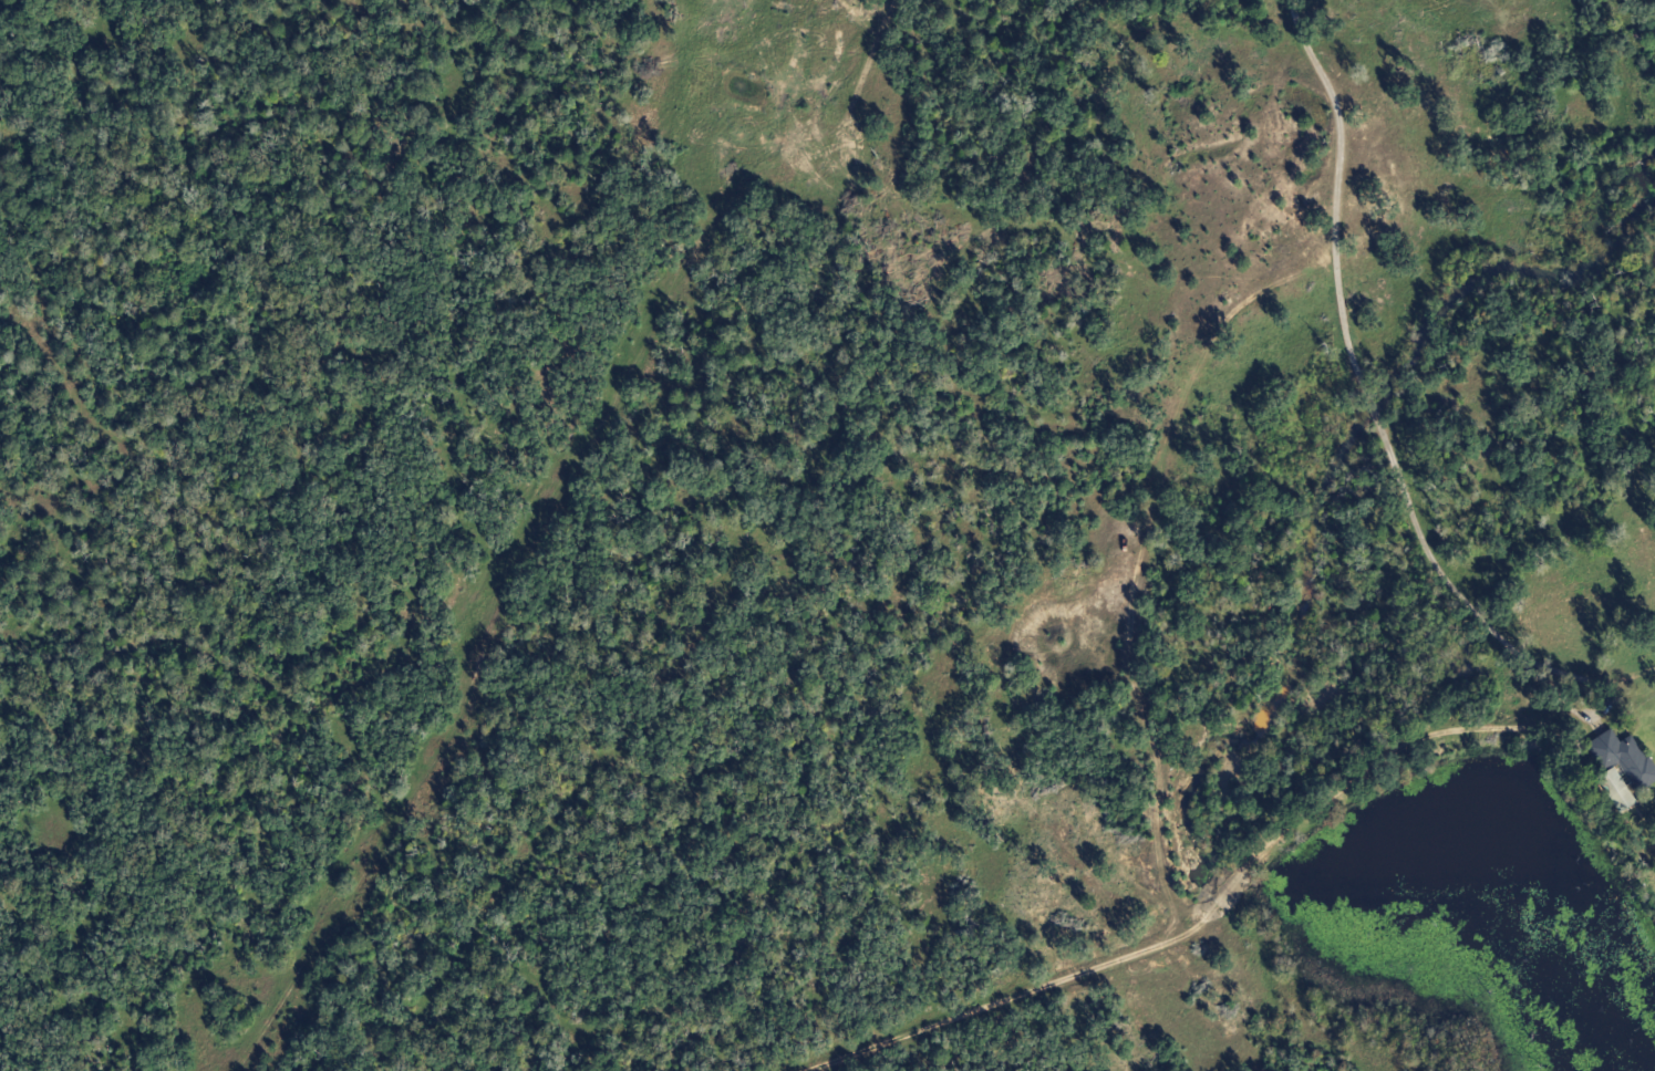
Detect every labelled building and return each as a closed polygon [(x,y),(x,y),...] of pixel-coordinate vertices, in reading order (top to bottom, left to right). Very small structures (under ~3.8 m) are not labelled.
[(1651,771),(1629,739),(1622,744),(1612,730),(1590,745),(1608,771),(1620,763),(1634,783),(1651,771)]
